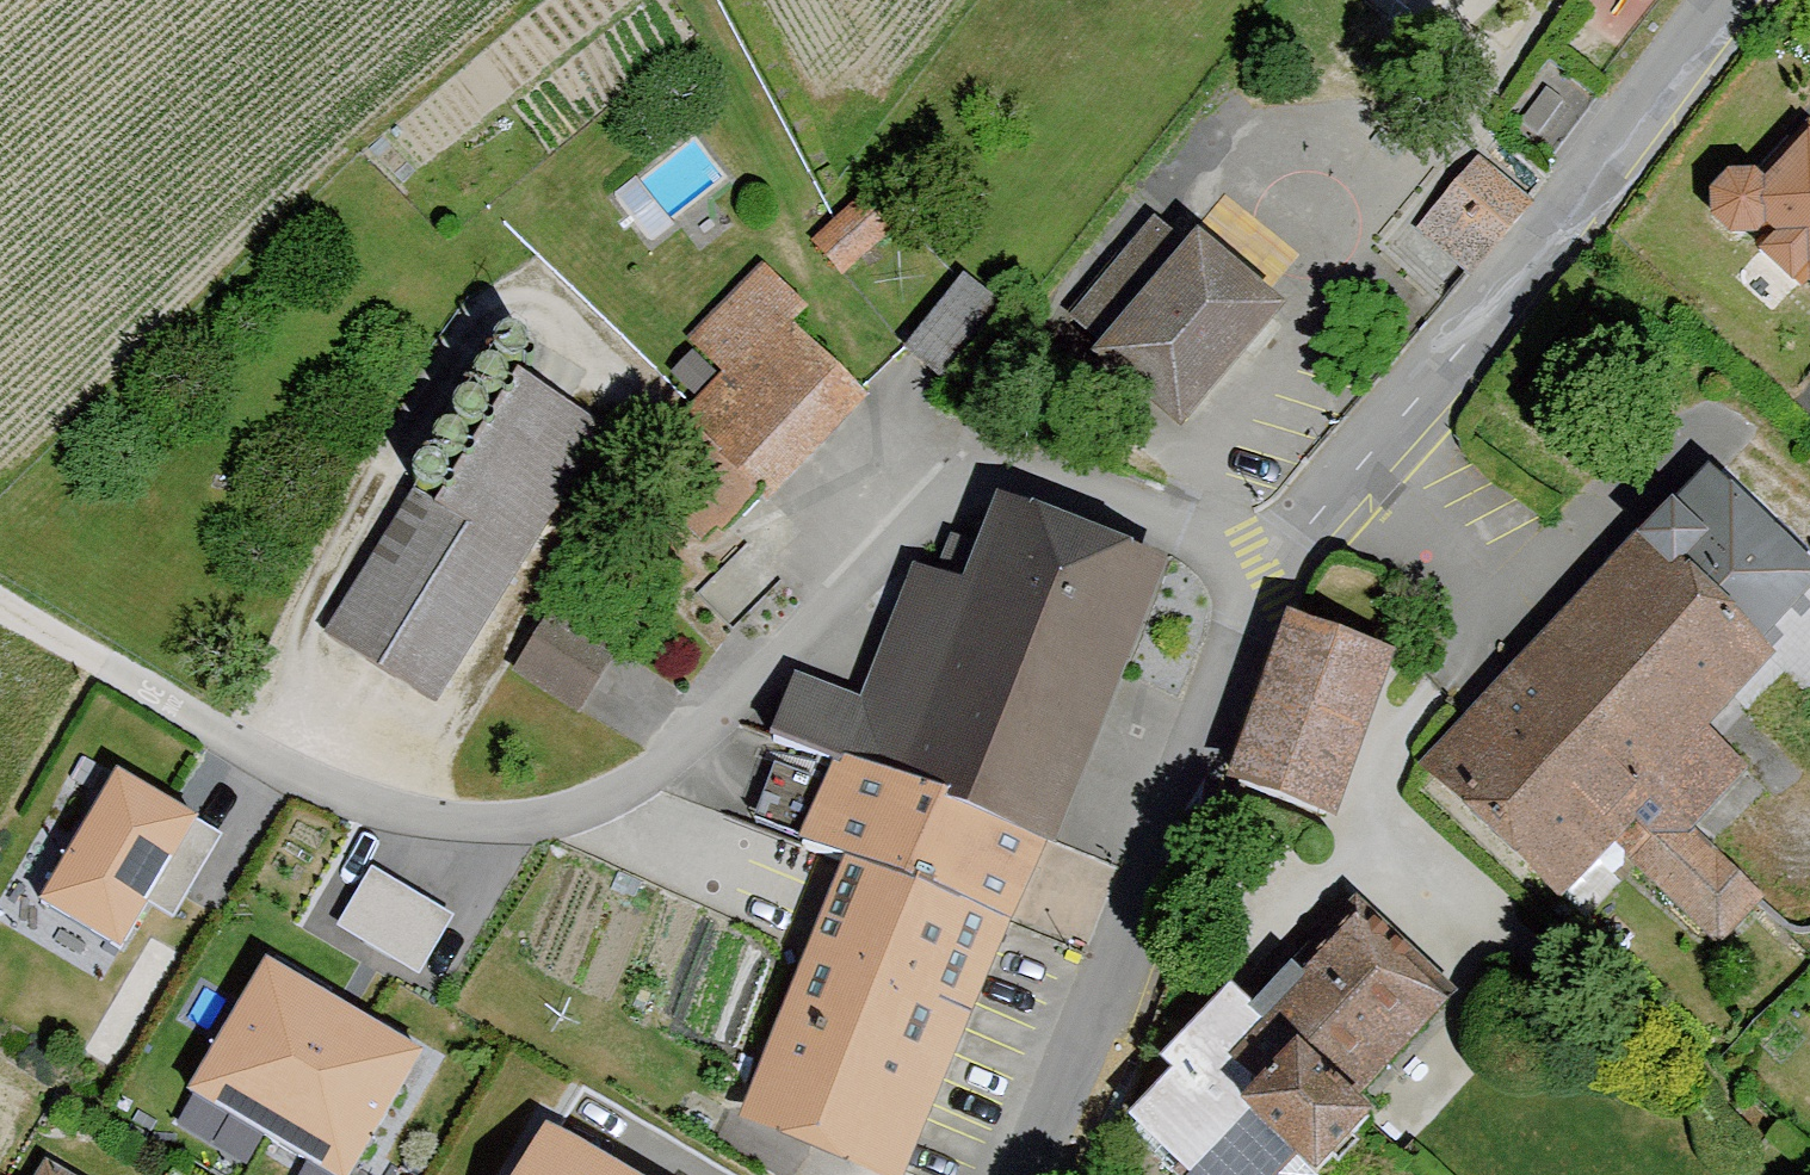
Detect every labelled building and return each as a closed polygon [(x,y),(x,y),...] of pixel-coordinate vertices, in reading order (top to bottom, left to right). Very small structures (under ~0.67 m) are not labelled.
[(1564,109),(1546,95),(1522,130),(1539,142),(1564,109)] [(1760,239),(1771,249),(1761,259),(1801,294),(1809,284),(1809,145),(1765,195),(1758,188),(1732,187),(1716,204),(1715,229),(1732,244),(1756,244),(1760,239)] [(1534,200),(1480,153),(1416,228),(1470,274),(1534,200)] [(864,205),(813,249),(844,285),(894,241),(864,205)] [(1093,361),(1187,438),(1286,318),(1195,242),(1186,253),(1155,228),(1074,326),(1103,349),(1093,361)] [(731,539),(864,407),(791,334),(808,317),(767,275),(691,350),(725,384),(681,428),(699,446),(668,476),(731,539)] [(1002,315),(966,284),(907,354),(942,384),(1002,315)] [(497,358),(497,364),(500,370),(505,374),(512,376),(518,375),(524,372),(528,367),(529,361),(528,355),(526,350),(521,346),(516,344),(510,344),(504,347),(499,352),(497,358)] [(478,387),(479,394),(482,399),(487,404),(493,405),(499,405),(505,402),(509,396),(510,391),(510,385),(507,380),(503,376),(497,374),(491,374),(485,376),(481,381),(478,387)] [(332,646),(441,711),(605,436),(531,392),(454,521),(420,500),(332,646)] [(458,419),(458,426),(461,432),(466,436),(473,438),(479,437),(485,434),(489,429),(490,423),(489,417),(487,412),(482,408),(477,406),(471,406),(465,409),(460,413),(458,419)] [(441,454),(441,460),(444,466),(449,470),(455,472),(462,472),(467,468),(471,463),(473,457),(472,452),(469,446),(465,443),(459,441),(454,441),(448,443),(443,448),(441,454)] [(422,484),(422,490),(425,496),(430,500),(436,502),(442,502),(448,498),(452,493),(453,487),(453,482),(450,476),(446,473),(440,471),(434,471),(428,473),(424,478),(422,484)] [(1513,686),(1686,843),(1748,774),(1709,739),(1777,664),(1765,653),(1809,603),(1809,577),(1701,479),(1513,686)] [(834,768),(1046,854),(1154,588),(991,522),(963,592),(916,572),(861,708),(790,679),(766,740),(834,768)] [(557,617),(517,683),(580,720),(620,654),(557,617)] [(1375,660),(1287,632),(1235,792),(1341,827),(1358,776),(1339,770),(1375,660)] [(1513,686),(1431,777),(1567,900),(1610,852),(1724,956),(1763,913),(1686,843),(1513,686)] [(801,849),(842,865),(1014,935),(1046,854),(834,768),(801,849)] [(115,773),(39,911),(115,959),(200,826),(115,773)] [(384,850),(350,912),(436,959),(470,898),(384,850)] [(858,1174),(916,1174),(1014,935),(842,865),(737,1126),(858,1174)] [(1350,918),(1253,1021),(1354,1116),(1451,1013),(1350,918)] [(269,963),(186,1102),(314,1174),(359,1174),(428,1058),(269,963)] [(1374,1135),(1354,1116),(1253,1021),(1231,1000),(1167,1068),(1181,1082),(1132,1134),(1175,1174),(1336,1174),(1374,1135)] [(543,1131),(519,1174),(617,1174),(543,1131)]
